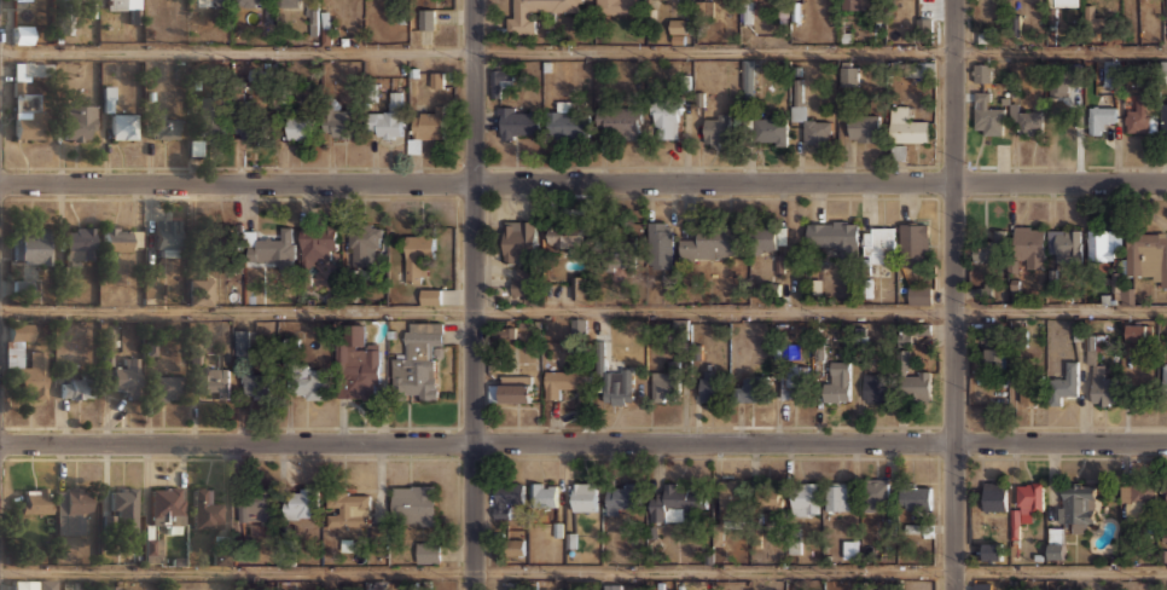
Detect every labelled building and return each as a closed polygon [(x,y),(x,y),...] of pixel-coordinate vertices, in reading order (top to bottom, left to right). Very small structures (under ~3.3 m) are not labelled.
[(85,15),(96,15),(96,0),(85,0),(85,15)] [(104,8),(128,8),(128,0),(104,0),(104,8)] [(533,33),(533,11),(582,11),(582,0),(516,0),(516,10),(507,10),(507,33),(533,33)] [(596,13),(638,13),(638,0),(595,0),(596,13)] [(752,0),(740,0),(739,22),(751,23),(752,0)] [(871,0),(841,0),(841,8),(871,8),(871,0)] [(714,1),(696,2),(696,16),(714,16),(714,1)] [(419,29),(435,29),(435,8),(419,8),(419,29)] [(685,42),(685,18),(668,18),(668,42),(685,42)] [(31,24),(12,24),(12,42),(31,42),(31,24)] [(1102,83),(1119,83),(1119,59),(1102,59),(1102,83)] [(14,140),(41,139),(41,92),(25,92),(25,74),(50,74),(50,62),(13,62),(14,140)] [(913,77),(935,77),(936,62),(913,62),(913,77)] [(972,81),(992,81),(992,63),(972,63),(972,81)] [(511,86),(511,71),(492,71),(492,86),(511,86)] [(431,88),(444,88),(444,72),(430,73),(431,88)] [(751,73),(743,73),(743,92),(753,92),(751,73)] [(368,126),(377,126),(377,138),(401,138),(402,91),(390,91),(390,112),(368,111),(368,126)] [(989,91),(974,91),(974,131),(1003,131),(1003,104),(989,104),(989,91)] [(198,138),(223,138),(223,92),(198,92),(198,138)] [(654,138),(680,138),(680,97),(654,97),(654,138)] [(1020,110),(1020,102),(1009,102),(1009,122),(1018,122),(1018,134),(1043,134),(1043,110),(1020,110)] [(1156,103),(1125,103),(1125,132),(1156,132),(1156,103)] [(94,140),(94,104),(64,104),(64,140),(94,140)] [(445,140),(445,104),(432,104),(432,115),(408,115),(408,140),(445,140)] [(913,105),(889,104),(889,141),(928,141),(928,117),(913,117),(913,105)] [(1119,104),(1088,104),(1088,132),(1107,132),(1107,120),(1119,120),(1119,104)] [(324,135),(356,135),(356,106),(324,106),(324,135)] [(528,115),(528,106),(500,106),(500,138),(526,138),(526,131),(539,131),(539,115),(528,115)] [(606,128),(606,138),(641,138),(641,106),(597,106),(597,128),(606,128)] [(547,110),(547,138),(586,138),(586,110),(547,110)] [(135,112),(111,112),(111,139),(135,139),(135,112)] [(150,138),(178,138),(178,112),(150,112),(150,138)] [(243,140),(266,140),(266,115),(243,115),(243,140)] [(288,138),(313,138),(313,115),(288,115),(288,138)] [(730,116),(704,116),(704,143),(730,143),(730,116)] [(786,117),(751,117),(751,144),(786,144),(786,117)] [(877,140),(877,117),(848,117),(848,140),(877,140)] [(830,118),(803,118),(803,144),(830,144),(830,118)] [(155,256),(179,256),(179,218),(155,218),(155,256)] [(807,244),(832,244),(832,256),(858,256),(858,219),(807,220),(807,244)] [(535,220),(503,220),(503,261),(535,261),(535,220)] [(672,220),(648,220),(648,268),(672,268),(672,220)] [(900,220),(900,261),(927,261),(927,220),(900,220)] [(582,247),(582,224),(548,224),(548,247),(582,247)] [(93,225),(65,225),(65,259),(93,259),(93,225)] [(104,250),(130,250),(130,225),(104,225),(104,250)] [(1012,259),(1023,259),(1023,268),(1045,268),(1045,225),(1012,225),(1012,259)] [(381,226),(346,226),(346,266),(381,266),(381,226)] [(788,244),(788,226),(751,226),(751,254),(777,254),(777,250),(777,244),(788,244)] [(863,226),(863,253),(893,253),(893,226),(863,226)] [(281,238),(246,238),(246,264),(294,264),(294,227),(281,227),(281,238)] [(301,227),(301,266),(324,266),(324,254),(336,254),(336,227),(301,227)] [(623,232),(611,227),(604,245),(617,250),(623,232)] [(992,227),(992,238),(976,238),(976,261),(1005,261),(1005,227),(992,227)] [(1081,229),(1049,229),(1049,261),(1081,261),(1081,229)] [(678,231),(678,259),(735,259),(735,231),(678,231)] [(1088,231),(1088,260),(1114,260),(1114,231),(1088,231)] [(18,232),(18,264),(51,264),(51,232),(18,232)] [(1125,232),(1124,274),(1157,274),(1157,289),(1166,290),(1166,233),(1125,232)] [(406,235),(406,282),(425,282),(425,259),(435,259),(435,235),(406,235)] [(637,241),(608,240),(607,267),(636,268),(637,241)] [(532,291),(532,270),(515,270),(515,291),(532,291)] [(571,300),(589,299),(589,276),(571,276),(571,300)] [(213,278),(190,278),(190,305),(213,305),(213,278)] [(759,291),(773,295),(774,285),(761,283),(759,291)] [(930,303),(930,285),(908,285),(908,303),(930,303)] [(442,303),(442,288),(420,288),(420,303),(442,303)] [(571,335),(585,335),(586,319),(571,319),(571,335)] [(403,357),(393,357),(391,388),(403,388),(403,398),(439,399),(439,347),(442,347),(442,322),(405,320),(403,357)] [(45,398),(45,349),(28,349),(28,360),(21,360),(21,340),(31,340),(31,323),(6,323),(6,365),(17,365),(17,389),(28,389),(28,398),(45,398)] [(1150,323),(1125,323),(1125,343),(1150,343),(1150,323)] [(364,325),(349,325),(348,340),(341,340),(339,398),(379,398),(381,346),(364,346),(364,325)] [(248,329),(236,329),(236,357),(248,357),(248,329)] [(1003,366),(1003,347),(983,347),(983,366),(1003,366)] [(898,368),(911,368),(910,350),(897,351),(898,368)] [(124,366),(111,366),(111,391),(138,391),(138,357),(124,357),(124,366)] [(849,360),(824,360),(824,400),(849,400),(849,360)] [(1062,405),(1062,394),(1078,394),(1078,360),(1064,360),(1064,377),(1049,377),(1049,405),(1062,405)] [(1092,405),(1115,405),(1115,376),(1103,376),(1103,364),(1092,364),(1092,405)] [(198,366),(198,394),(228,395),(230,366),(198,366)] [(809,397),(809,366),(780,366),(780,397),(809,397)] [(632,369),(606,369),(606,404),(632,404),(632,369)] [(699,400),(724,400),(724,369),(699,369),(699,400)] [(292,370),(292,398),(326,398),(326,370),(292,370)] [(545,398),(561,398),(561,388),(580,388),(580,400),(588,400),(588,370),(545,370),(545,398)] [(651,398),(678,398),(678,370),(651,370),(651,398)] [(930,400),(930,371),(901,371),(901,400),(930,400)] [(243,372),(243,397),(274,397),(274,372),(243,372)] [(887,403),(887,372),(863,372),(863,403),(887,403)] [(1018,404),(1039,403),(1039,374),(1017,375),(1018,404)] [(180,375),(151,375),(151,399),(180,399),(180,375)] [(532,375),(499,375),(499,388),(489,388),(489,400),(532,400),(532,375)] [(60,398),(87,398),(87,377),(60,377),(60,398)] [(733,377),(733,400),(764,400),(764,377),(733,377)] [(887,478),(866,478),(866,509),(887,509),(887,478)] [(718,516),(741,516),(741,480),(718,480),(718,516)] [(849,481),(826,481),(826,510),(849,510),(849,481)] [(982,510),(1006,510),(1006,481),(982,481),(982,510)] [(1043,508),(1043,481),(1016,481),(1016,508),(1043,508)] [(494,517),(510,517),(510,505),(523,505),(523,482),(494,482),(494,517)] [(557,482),(532,482),(532,505),(557,505),(557,482)] [(571,482),(571,511),(596,511),(596,482),(571,482)] [(605,509),(640,509),(640,482),(605,482),(605,509)] [(818,482),(791,482),(791,514),(818,514),(818,482)] [(782,509),(782,484),(754,484),(754,509),(782,509)] [(1096,485),(1069,484),(1069,498),(1058,498),(1057,521),(1070,521),(1070,532),(1084,532),(1084,521),(1096,521),(1096,485)] [(1153,484),(1125,484),(1125,517),(1153,517),(1153,484)] [(435,485),(393,485),(393,513),(402,513),(402,524),(435,524),(435,485)] [(900,508),(930,508),(930,485),(900,485),(900,508)] [(650,521),(674,520),(674,511),(706,510),(704,486),(662,487),(663,496),(649,496),(650,521)] [(47,487),(22,487),(22,511),(47,511),(47,487)] [(57,533),(91,533),(91,493),(80,493),(80,487),(57,487),(57,533)] [(137,487),(111,487),(111,524),(137,524),(137,487)] [(150,487),(150,522),(169,522),(169,532),(184,532),(184,487),(150,487)] [(284,487),(284,516),(317,516),(317,487),(284,487)] [(222,501),(209,501),(209,488),(193,488),(193,526),(222,526),(222,501)] [(237,519),(269,519),(269,491),(237,491),(237,519)] [(370,491),(326,491),(326,526),(370,526),(370,491)] [(387,525),(371,525),(371,545),(387,546),(387,525)] [(505,555),(524,555),(524,534),(505,534),(505,555)] [(161,562),(161,537),(144,537),(144,562),(161,562)] [(298,538),(279,539),(279,566),(298,566),(298,538)] [(1047,560),(1064,560),(1064,539),(1047,539),(1047,560)] [(416,562),(440,562),(440,542),(416,542),(416,562)] [(1003,560),(1003,542),(982,542),(982,560),(1003,560)] [(214,565),(230,565),(230,551),(214,550),(214,565)] [(54,578),(13,579),(13,589),(54,589),(54,578)] [(992,580),(972,580),(972,589),(992,589),(992,580)] [(604,589),(621,589),(621,582),(604,582),(604,589)]
